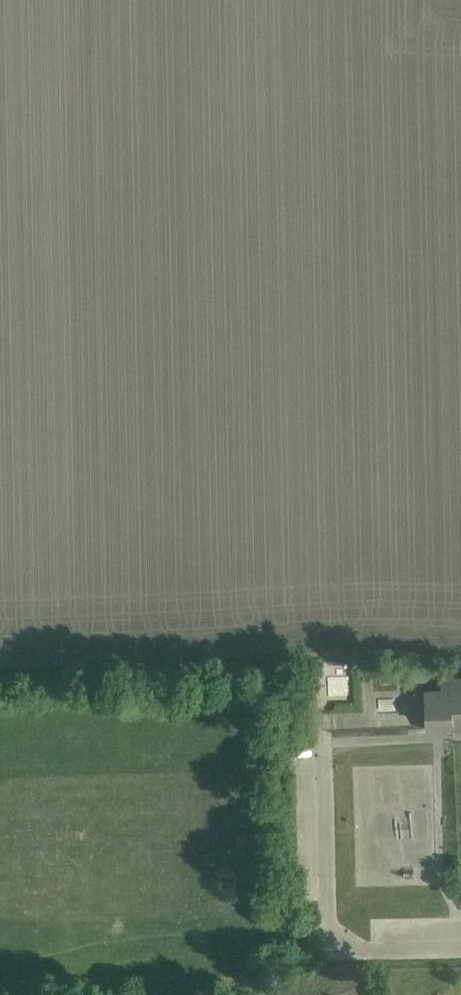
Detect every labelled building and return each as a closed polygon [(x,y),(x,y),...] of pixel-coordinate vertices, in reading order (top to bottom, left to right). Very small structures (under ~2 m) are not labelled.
[(324,664),(312,664),(313,675),(324,674),(324,664)] [(426,729),(460,727),(460,689),(424,691),(426,729)]
